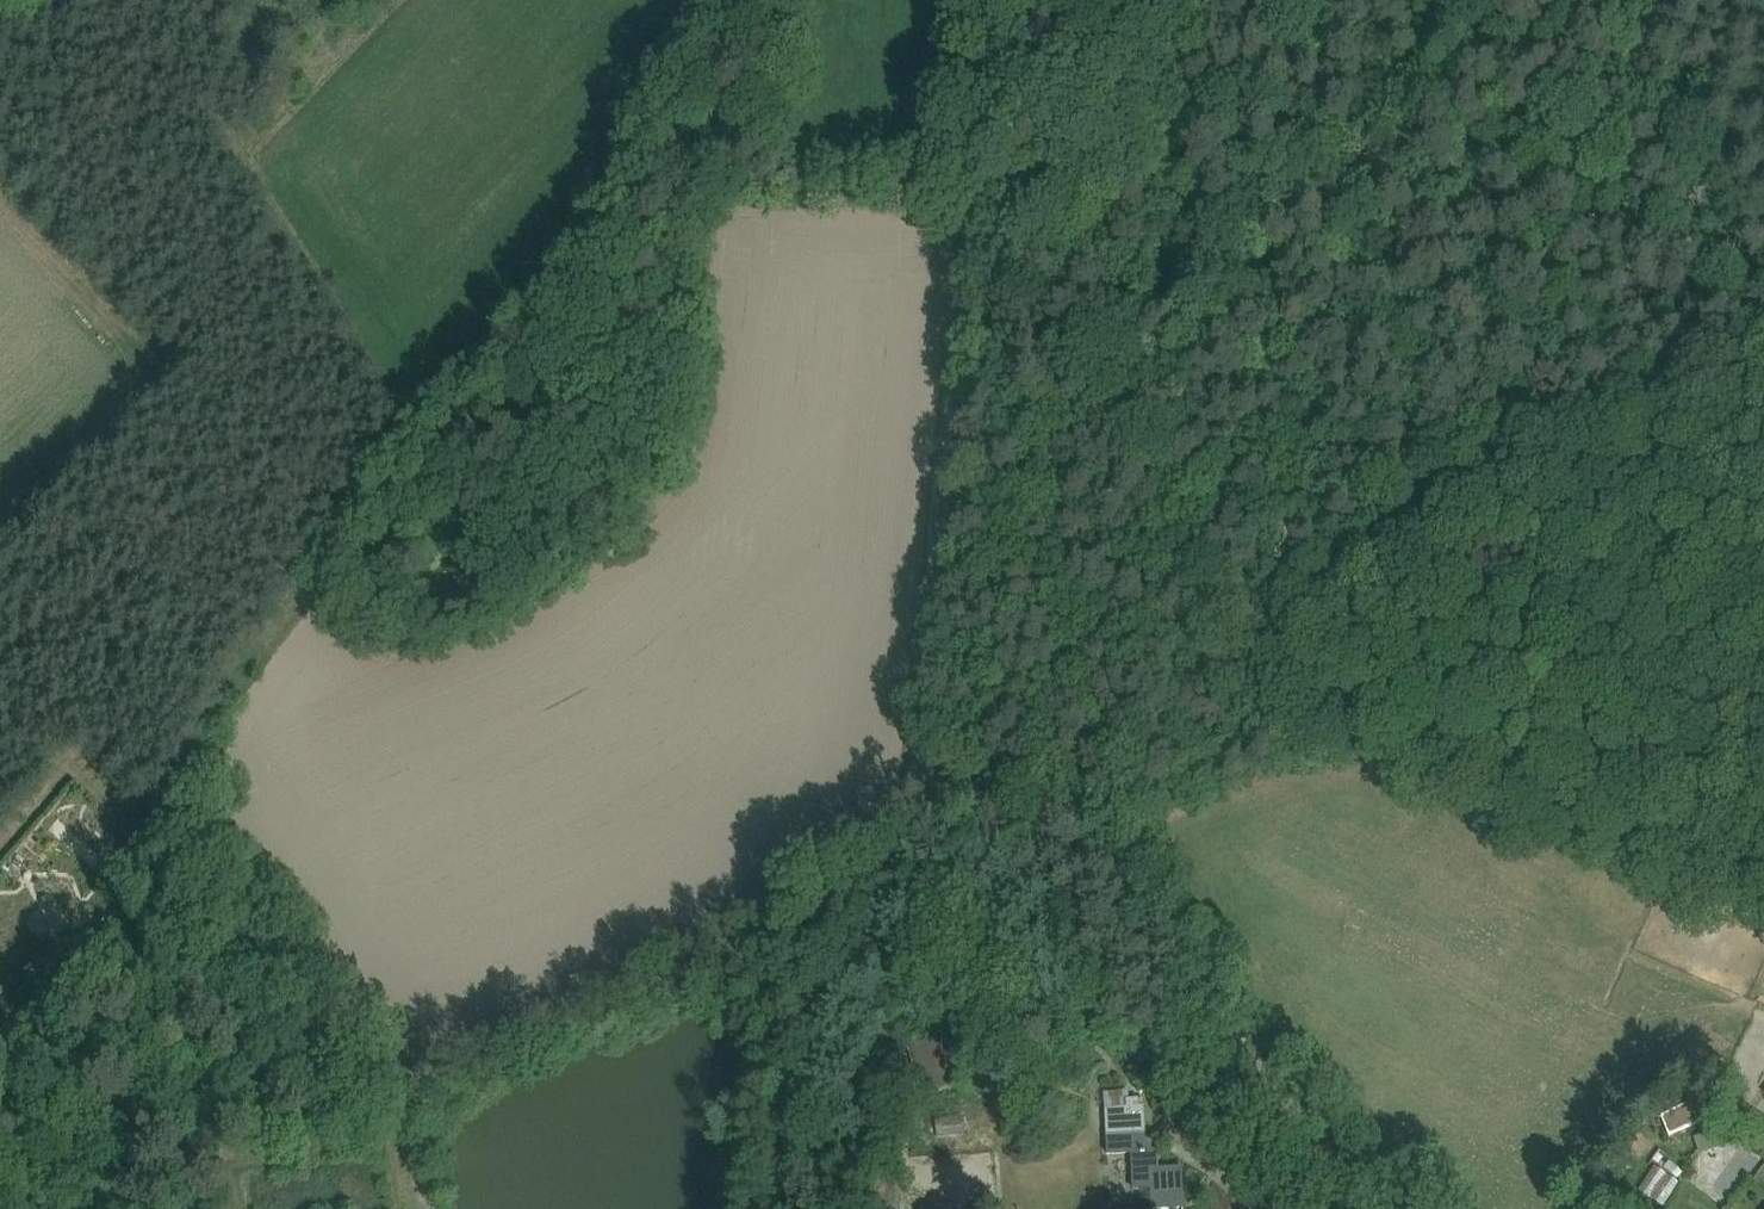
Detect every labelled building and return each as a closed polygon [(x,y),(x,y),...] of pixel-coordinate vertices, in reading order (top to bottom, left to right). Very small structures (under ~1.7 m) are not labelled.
[(915,1072),(897,1077),(905,1100),(962,1083),(947,1035),(908,1047),(915,1072)] [(1107,1154),(1133,1153),(1133,1165),(1135,1189),(1151,1188),(1152,1208),(1184,1208),(1183,1168),(1158,1169),(1157,1140),(1145,1140),(1143,1099),(1129,1099),(1129,1090),(1104,1092),(1107,1154)] [(1687,1102),(1657,1116),(1667,1137),(1697,1123),(1687,1102)] [(1713,1130),(1692,1138),(1697,1154),(1719,1146),(1713,1130)]
